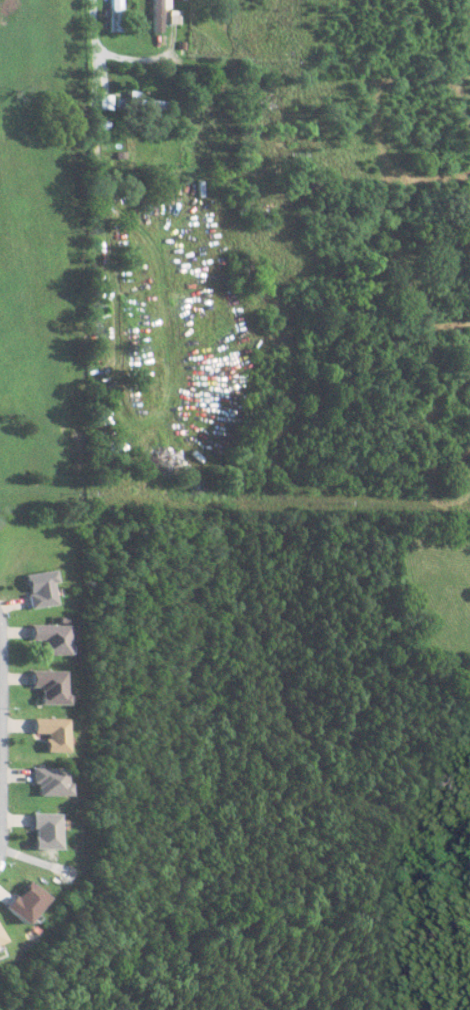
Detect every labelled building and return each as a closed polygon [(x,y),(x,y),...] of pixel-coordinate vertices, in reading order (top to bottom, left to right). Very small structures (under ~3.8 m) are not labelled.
[(121,31),(122,0),(111,0),(110,31),(121,31)] [(169,0),(152,0),(151,32),(162,32),(163,8),(169,8),(169,0)] [(164,100),(138,99),(138,91),(127,90),(127,98),(113,98),(113,109),(137,110),(137,119),(156,119),(156,110),(163,111),(164,100)] [(110,109),(110,95),(97,94),(97,109),(110,109)] [(24,575),(29,609),(55,605),(52,584),(57,583),(55,571),(24,575)] [(67,656),(68,623),(30,623),(30,641),(41,641),(41,655),(67,656)] [(65,671),(30,670),(29,688),(38,688),(38,705),(64,706),(65,671)] [(65,720),(31,718),(31,734),(43,734),(42,752),(64,753),(65,720)] [(65,796),(66,768),(29,768),(28,785),(33,785),(33,796),(65,796)] [(56,850),(57,814),(30,813),(29,849),(56,850)] [(45,898),(23,882),(2,910),(24,927),(45,898)]
